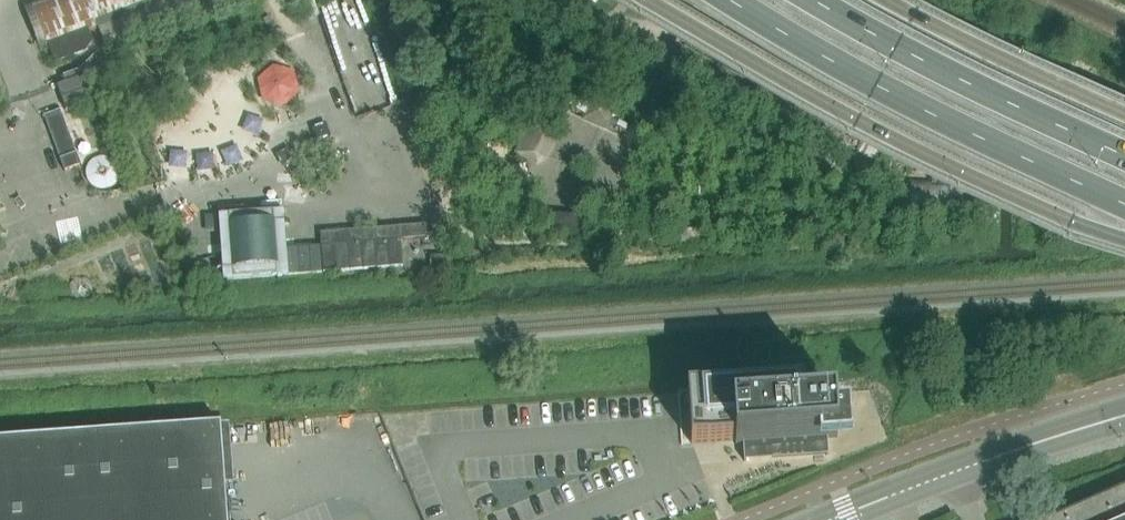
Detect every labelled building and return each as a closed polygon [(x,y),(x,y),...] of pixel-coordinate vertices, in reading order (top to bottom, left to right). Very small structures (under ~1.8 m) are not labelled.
[(29,2),(46,48),(49,47),(55,64),(86,52),(94,43),(89,31),(171,0),(35,0),(29,2)] [(356,35),(373,29),(363,0),(335,0),(325,3),(346,64),(364,58),(356,35)] [(89,80),(100,69),(108,62),(103,57),(99,53),(79,71),(71,74),(63,77),(66,83),(58,86),(67,111),(82,105),(91,102),(82,77),(85,76),(89,80)] [(288,58),(262,81),(285,109),(312,86),(288,58)] [(81,165),(60,111),(45,117),(66,171),(81,165)] [(284,212),(219,216),(224,282),(323,274),(321,247),(287,249),(284,212)] [(427,225),(321,233),(322,246),(324,273),(403,266),(401,240),(428,238),(427,225)] [(773,458),(827,454),(827,456),(829,456),(828,439),(838,438),(835,404),(806,406),(804,382),(688,390),(692,445),(736,441),(736,445),(743,445),(744,462),(747,462),(746,457),(773,456),(773,458)] [(221,424),(0,440),(0,519),(228,519),(221,424)] [(1051,519),(1124,519),(1124,488),(1051,519)]
